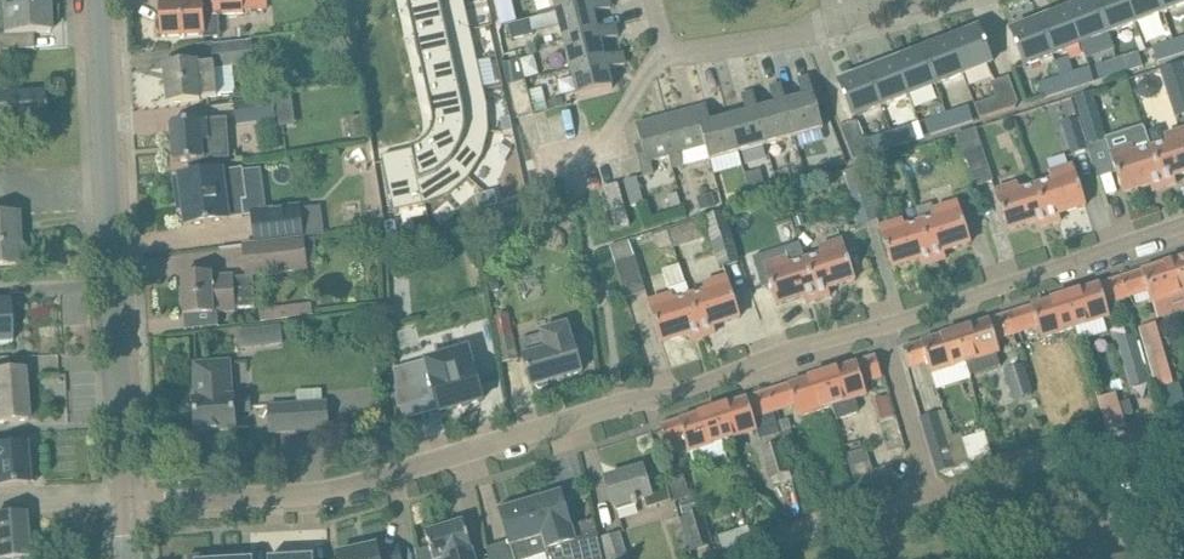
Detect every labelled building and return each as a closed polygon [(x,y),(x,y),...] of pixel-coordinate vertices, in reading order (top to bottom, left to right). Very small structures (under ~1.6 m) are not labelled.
[(49,8),(48,0),(0,0),(0,9),(49,8)] [(161,5),(163,37),(203,35),(203,40),(219,38),(218,15),(267,11),(267,0),(180,0),(180,3),(161,5)] [(410,14),(464,2),(464,1),(464,0),(406,0),(410,14)] [(530,19),(533,32),(559,25),(563,40),(598,31),(593,14),(611,9),(609,0),(601,0),(590,3),(539,16),(530,19)] [(539,16),(590,3),(590,0),(535,0),(539,16)] [(1095,1),(1109,36),(1137,25),(1127,0),(1098,0),(1095,1)] [(1137,25),(1164,14),(1159,0),(1127,0),(1137,25)] [(1164,14),(1183,7),(1183,0),(1159,0),(1164,14)] [(1095,1),(1067,12),(1081,47),(1109,36),(1095,1)] [(464,2),(410,14),(416,43),(471,31),(464,2)] [(24,50),(23,35),(50,33),(49,8),(0,9),(0,51),(24,50)] [(1067,12),(1039,23),(1053,57),(1081,47),(1067,12)] [(530,19),(508,24),(512,40),(534,34),(533,32),(530,19)] [(1053,57),(1039,23),(1012,33),(1025,68),(1053,57)] [(563,40),(571,68),(605,59),(601,42),(618,37),(615,26),(598,31),(563,40)] [(471,31),(416,43),(423,74),(477,61),(471,31)] [(979,31),(952,41),(964,75),(992,64),(979,31)] [(1174,41),(1179,56),(1183,55),(1183,38),(1174,41)] [(952,41),(924,52),(937,85),(964,75),(952,41)] [(1179,56),(1174,41),(1153,48),(1158,63),(1179,56)] [(213,47),(215,68),(253,64),(251,43),(213,47)] [(924,52),(896,63),(909,96),(937,85),(924,52)] [(1140,53),(1116,60),(1121,75),(1144,67),(1140,53)] [(605,59),(571,68),(578,98),(613,89),(608,70),(625,66),(623,55),(605,59)] [(1061,78),(1066,93),(1096,82),(1091,68),(1074,73),(1069,57),(1055,62),(1061,78)] [(1121,75),(1116,60),(1097,66),(1102,81),(1121,75)] [(477,61),(423,74),(429,103),(484,91),(484,89),(478,64),(477,61)] [(519,61),(502,65),(507,86),(508,86),(525,81),(519,61)] [(896,63),(868,74),(881,107),(909,96),(896,63)] [(1183,63),(1160,71),(1176,119),(1183,116),(1183,65),(1183,63)] [(165,68),(169,102),(201,99),(201,97),(215,96),(212,64),(197,66),(197,64),(165,68)] [(853,118),(881,107),(868,74),(840,85),(845,100),(853,118)] [(978,111),(981,119),(1017,107),(1019,103),(1009,77),(992,83),(997,98),(976,104),(978,111)] [(803,99),(786,103),(796,138),(823,130),(809,78),(798,81),(803,99)] [(1066,93),(1061,78),(1040,85),(1045,99),(1066,93)] [(508,86),(511,95),(517,119),(534,114),(525,81),(508,86)] [(775,106),(758,111),(767,145),(796,138),(786,103),(781,86),(770,89),(775,106)] [(484,91),(429,103),(432,117),(434,125),(434,128),(489,133),(488,107),(484,91)] [(45,126),(43,92),(0,94),(0,128),(45,126)] [(747,114),(730,119),(739,153),(767,145),(758,111),(753,93),(742,96),(747,114)] [(1091,93),(1075,98),(1091,146),(1092,147),(1107,142),(1091,93)] [(235,103),(237,125),(278,121),(275,99),(235,103)] [(562,99),(548,102),(550,111),(564,107),(562,99)] [(944,105),(954,130),(976,123),(975,121),(972,113),(970,107),(963,109),(960,100),(944,105)] [(932,137),(954,130),(944,105),(930,110),(933,119),(927,121),(932,137)] [(696,109),(706,148),(710,161),(739,153),(730,119),(711,124),(706,106),(696,109)] [(696,109),(659,120),(672,168),(683,165),(680,155),(706,148),(696,109)] [(364,118),(349,120),(353,142),(368,140),(364,118)] [(513,132),(510,118),(500,120),(504,134),(513,132)] [(174,163),(220,160),(230,159),(227,120),(171,124),(174,163)] [(669,158),(659,120),(636,126),(642,146),(635,148),(643,177),(653,174),(650,163),(669,158)] [(854,121),(840,126),(854,161),(876,155),(896,148),(891,133),(874,138),(863,136),(856,120),(854,121)] [(1087,147),(1079,120),(1062,125),(1072,156),(1088,151),(1087,147)] [(913,125),(891,133),(896,148),(897,148),(918,141),(913,125)] [(1091,146),(1087,147),(1088,151),(1094,168),(1113,162),(1115,171),(1123,194),(1150,185),(1152,192),(1164,188),(1152,150),(1144,126),(1127,131),(1132,145),(1110,152),(1107,142),(1092,147),(1091,146)] [(429,140),(427,142),(469,179),(483,158),(489,133),(434,128),(433,131),(432,134),(431,137),(429,140)] [(971,172),(976,188),(994,182),(977,128),(957,135),(967,162),(971,172)] [(1152,150),(1164,188),(1176,185),(1174,178),(1183,174),(1183,132),(1165,138),(1167,144),(1152,150)] [(416,150),(413,150),(425,205),(449,196),(469,179),(427,142),(425,144),(421,147),(418,149),(416,150)] [(407,152),(382,158),(394,212),(425,205),(413,150),(407,152)] [(861,167),(848,171),(849,176),(846,177),(855,204),(851,205),(858,227),(879,220),(861,167)] [(1053,182),(1037,187),(1049,226),(1061,222),(1059,215),(1086,206),(1074,167),(1050,175),(1053,182)] [(248,199),(244,169),(222,172),(175,178),(178,201),(183,200),(186,226),(229,220),(243,218),(241,201),(248,199)] [(625,182),(632,207),(644,204),(637,179),(625,182)] [(630,227),(618,185),(604,189),(616,230),(630,227)] [(767,185),(750,189),(753,201),(771,196),(767,185)] [(1049,226),(1037,187),(1021,192),(1019,185),(995,193),(1008,232),(1035,223),(1037,230),(1049,226)] [(495,192),(485,194),(489,208),(498,206),(495,192)] [(489,208),(485,194),(476,197),(479,211),(489,208)] [(713,194),(698,198),(702,211),(717,207),(713,194)] [(785,213),(781,202),(772,205),(776,217),(785,213)] [(936,219),(921,224),(934,263),(946,259),(944,252),(971,244),(958,205),(934,212),(936,219)] [(253,217),(256,248),(316,239),(324,238),(320,209),(253,217)] [(724,213),(704,219),(721,269),(740,263),(724,213)] [(803,213),(794,216),(798,225),(806,222),(803,213)] [(0,217),(0,266),(18,265),(15,216),(0,217)] [(389,238),(398,236),(395,222),(385,224),(389,238)] [(934,263),(921,224),(904,229),(902,223),(880,230),(892,269),(920,260),(922,267),(934,263)] [(319,263),(316,239),(256,248),(243,249),(246,276),(309,270),(309,264),(319,263)] [(629,241),(610,248),(627,299),(646,292),(629,241)] [(821,256),(805,261),(818,300),(830,297),(828,290),(855,281),(843,242),(819,250),(821,256)] [(800,243),(753,259),(763,289),(771,286),(777,306),(804,297),(807,304),(818,300),(805,261),(800,243)] [(1121,279),(1127,299),(1149,292),(1153,304),(1170,299),(1175,314),(1183,311),(1183,287),(1176,261),(1121,279)] [(255,308),(254,276),(234,278),(234,275),(211,276),(182,277),(185,316),(213,315),(236,314),(236,309),(255,308)] [(1121,279),(1067,297),(1077,328),(1110,318),(1106,305),(1127,299),(1121,279)] [(705,294),(691,299),(703,338),(715,334),(713,327),(740,318),(728,280),(703,288),(705,294)] [(501,281),(491,284),(493,293),(503,291),(501,281)] [(703,338),(691,299),(674,304),(671,297),(649,304),(662,343),(689,335),(691,342),(703,338)] [(1067,297),(1012,314),(1019,334),(1037,328),(1041,340),(1077,328),(1067,297)] [(0,300),(0,344),(12,343),(9,300),(0,300)] [(958,332),(972,376),(1001,367),(997,355),(1001,353),(997,341),(1019,334),(1012,314),(958,332)] [(509,315),(491,318),(501,364),(519,361),(509,315)] [(523,358),(531,387),(584,372),(575,341),(573,341),(568,323),(539,332),(540,336),(520,341),(525,358),(523,358)] [(1141,333),(1134,335),(1143,365),(1145,365),(1150,364),(1157,389),(1174,385),(1157,324),(1140,328),(1141,333)] [(239,327),(240,346),(284,345),(283,326),(239,327)] [(422,343),(417,326),(396,332),(401,349),(422,343)] [(968,364),(958,332),(904,349),(909,368),(928,362),(931,375),(955,368),(968,364)] [(1143,365),(1134,335),(1118,339),(1132,388),(1148,383),(1143,365)] [(396,371),(394,371),(395,373),(396,385),(398,410),(429,401),(427,397),(436,395),(440,413),(482,401),(475,378),(473,370),(467,350),(428,361),(396,371)] [(876,358),(822,376),(832,407),(833,406),(838,420),(859,413),(860,411),(857,399),(867,396),(863,383),(881,377),(876,358)] [(194,364),(196,400),(194,400),(196,432),(236,430),(235,413),(251,412),(250,398),(234,399),(234,397),(232,397),(230,362),(194,364)] [(1005,371),(1015,401),(1035,394),(1026,364),(1005,371)] [(4,423),(28,421),(24,372),(0,374),(0,423),(4,423)] [(822,376),(768,393),(774,412),(796,406),(799,417),(832,407),(822,376)] [(759,431),(755,419),(774,412),(768,393),(714,411),(725,442),(759,431)] [(874,399),(880,420),(896,415),(889,394),(874,399)] [(1118,396),(1100,401),(1109,433),(1127,427),(1126,423),(1121,405),(1118,396)] [(269,406),(270,433),(328,430),(327,403),(269,406)] [(725,442),(714,411),(661,428),(666,447),(686,441),(690,453),(691,453),(696,465),(727,454),(723,442),(725,442)] [(789,417),(779,421),(782,433),(793,430),(789,417)] [(944,422),(924,428),(938,474),(951,480),(975,473),(972,463),(993,456),(986,433),(965,440),(951,444),(944,422)] [(33,463),(26,463),(25,446),(10,448),(9,438),(0,439),(0,487),(28,485),(28,483),(34,483),(33,463)] [(772,478),(775,486),(793,480),(782,443),(762,450),(770,478),(772,478)] [(899,486),(893,467),(874,473),(866,448),(848,453),(850,460),(848,461),(860,499),(899,486)] [(1174,454),(1180,475),(1183,474),(1183,461),(1181,452),(1174,454)] [(606,481),(613,504),(614,510),(633,504),(634,507),(639,505),(638,502),(645,500),(648,510),(672,503),(667,485),(649,490),(643,470),(606,481)] [(531,503),(546,555),(547,558),(569,558),(580,553),(582,558),(602,558),(594,521),(577,526),(572,509),(566,511),(561,494),(531,503)] [(546,555),(531,503),(530,503),(528,499),(514,503),(515,508),(500,512),(510,548),(512,547),(516,558),(532,558),(546,555)] [(711,546),(701,512),(684,517),(694,551),(711,546)] [(28,558),(25,516),(0,518),(0,558),(17,558),(28,558)] [(471,550),(472,550),(464,523),(426,535),(430,549),(416,553),(417,558),(473,558),(471,550)] [(608,558),(626,558),(618,533),(602,538),(608,558)] [(398,550),(378,555),(376,547),(337,556),(338,558),(400,558),(398,550)]
